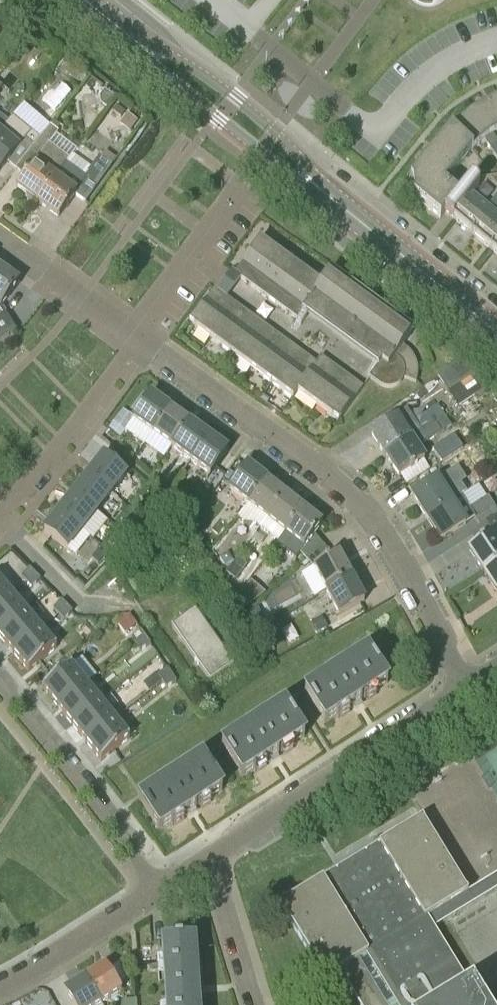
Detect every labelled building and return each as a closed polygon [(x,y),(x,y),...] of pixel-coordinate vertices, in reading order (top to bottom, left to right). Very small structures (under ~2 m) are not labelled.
[(77,83),(86,73),(87,72),(71,58),(69,60),(61,69),(77,83)] [(102,103),(108,108),(116,98),(105,89),(101,95),(102,103)] [(494,99),(472,112),(489,137),(493,134),(496,132),(496,105),(494,99)] [(452,129),(472,150),(485,140),(489,137),(472,112),(452,129)] [(9,121),(0,114),(0,131),(9,121)] [(138,121),(127,114),(119,125),(130,132),(138,121)] [(7,162),(9,163),(10,161),(17,166),(33,146),(25,141),(32,133),(13,116),(9,121),(0,131),(0,171),(7,162)] [(38,201),(55,177),(68,158),(48,143),(56,133),(48,126),(33,146),(17,166),(15,169),(16,169),(18,167),(25,172),(24,175),(25,176),(17,186),(38,201)] [(422,165),(445,184),(472,150),(452,129),(422,165)] [(494,154),(496,152),(496,139),(493,134),(489,137),(485,140),(494,154)] [(85,201),(111,165),(99,157),(85,175),(67,162),(55,177),(38,201),(59,216),(75,194),(85,201)] [(469,181),(458,195),(445,184),(422,165),(408,182),(406,186),(407,189),(409,192),(441,218),(445,212),(454,219),(471,198),(480,187),(472,181),(469,181)] [(491,212),(487,209),(472,197),(471,198),(454,219),(473,235),(491,212)] [(494,200),(487,209),(491,212),(495,216),(496,213),(496,203),(494,200)] [(496,244),(496,217),(495,216),(491,212),(473,235),(492,250),(496,244)] [(403,379),(404,377),(416,382),(418,375),(418,374),(418,371),(418,367),(417,363),(416,360),(414,356),(412,352),(409,349),(406,346),(403,345),(413,330),(331,270),(321,283),(313,277),(260,238),(235,273),(297,318),(307,305),(381,360),(369,376),(379,382),(382,385),(386,386),(390,386),(394,386),(397,384),(400,382),(403,379)] [(19,282),(0,268),(0,306),(19,282)] [(316,362),(215,288),(190,323),(293,398),(298,392),(338,421),(363,386),(321,355),(316,362)] [(15,331),(4,315),(0,318),(0,341),(15,331)] [(476,372),(462,359),(437,375),(448,392),(476,372)] [(458,407),(491,385),(476,372),(448,392),(458,407)] [(170,410),(151,395),(127,429),(146,443),(153,433),(170,410)] [(436,421),(444,416),(438,406),(429,411),(436,421)] [(385,454),(422,429),(408,409),(371,433),(385,454)] [(171,447),(189,423),(170,410),(153,433),(171,447)] [(422,429),(385,454),(399,476),(427,458),(426,456),(435,451),(428,440),(441,432),(435,422),(422,430),(422,429)] [(190,460),(208,436),(189,423),(171,447),(190,460)] [(208,436),(190,460),(210,474),(216,466),(227,450),(208,436)] [(439,463),(462,449),(455,438),(432,453),(439,463)] [(426,517),(461,494),(453,481),(477,465),(473,460),(483,454),(479,447),(475,450),(471,443),(462,449),(439,463),(447,474),(412,497),(426,517)] [(88,475),(111,494),(126,475),(103,456),(88,475)] [(247,505),(266,481),(247,467),(229,491),(247,505)] [(230,471),(225,478),(228,481),(234,474),(230,471)] [(97,512),(111,494),(88,475),(74,493),(97,512)] [(266,481),(247,505),(266,519),(285,495),(266,481)] [(82,530),(97,512),(74,493),(59,511),(82,530)] [(426,517),(440,539),(475,517),(482,528),(496,518),(496,509),(488,496),(470,508),(461,494),(426,517)] [(284,533),(303,510),(285,495),(266,519),(260,527),(278,541),(284,533)] [(296,558),(322,524),(303,510),(278,541),(277,543),(296,558)] [(67,549),(82,530),(59,511),(44,530),(67,549)] [(482,528),(472,534),(479,544),(469,550),(482,571),(496,561),(496,518),(482,528)] [(100,564),(107,555),(99,549),(92,558),(100,564)] [(227,552),(219,557),(224,566),(233,561),(227,552)] [(351,577),(338,554),(313,568),(325,591),(351,577)] [(236,560),(227,572),(236,579),(245,568),(236,560)] [(482,571),(496,593),(496,592),(496,561),(482,571)] [(29,569),(21,578),(26,583),(35,574),(29,569)] [(26,583),(32,589),(41,580),(35,574),(26,583)] [(351,577),(325,591),(322,594),(329,607),(333,605),(338,615),(364,601),(351,577)] [(0,582),(0,605),(11,595),(0,582)] [(253,598),(245,591),(238,599),(246,606),(253,598)] [(26,613),(11,595),(0,605),(0,635),(26,613)] [(67,606),(62,601),(53,610),(58,615),(67,606)] [(58,615),(64,621),(73,612),(67,606),(58,615)] [(210,681),(234,664),(195,610),(171,626),(210,681)] [(26,613),(0,635),(0,637),(14,654),(42,631),(26,613)] [(322,616),(311,622),(317,634),(328,628),(322,616)] [(264,618),(255,623),(258,630),(267,625),(264,618)] [(14,654),(29,671),(57,648),(42,631),(14,654)] [(136,645),(146,638),(142,631),(132,638),(136,645)] [(151,644),(146,638),(136,645),(141,651),(151,644)] [(324,723),(352,706),(388,682),(368,651),(304,692),(324,723)] [(43,688),(58,707),(87,684),(71,666),(43,688)] [(162,682),(172,675),(168,669),(158,676),(162,682)] [(167,688),(177,682),(172,675),(162,682),(167,688)] [(87,684),(58,707),(73,725),(102,701),(87,684)] [(117,719),(102,701),(73,725),(87,743),(117,719)] [(242,777),(269,760),(305,737),(284,704),(221,745),(242,777)] [(87,743),(102,761),(132,737),(117,719),(87,743)] [(159,831),(186,814),(223,790),(201,757),(138,798),(159,831)] [(467,893),(421,820),(279,906),(325,980),(338,972),(359,1004),(480,1004),(433,928),(496,890),(496,875),(467,893)] [(195,939),(161,941),(166,1004),(199,1004),(195,939)] [(85,979),(101,1004),(122,992),(105,966),(85,979)] [(101,1004),(85,979),(65,992),(73,1004),(101,1004)]
